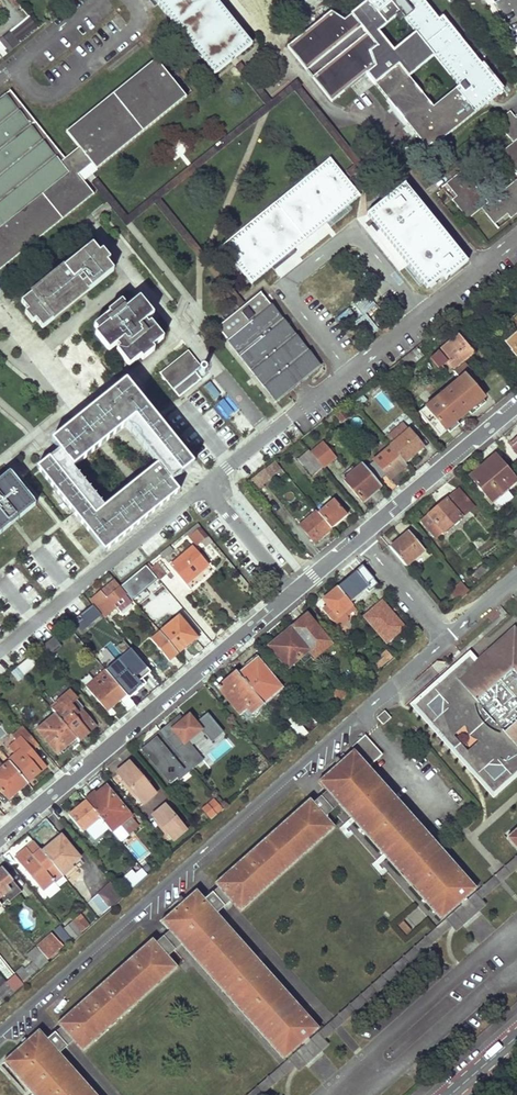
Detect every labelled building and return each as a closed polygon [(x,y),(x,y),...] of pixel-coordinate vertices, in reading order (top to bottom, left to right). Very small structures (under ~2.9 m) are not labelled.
[(16,0),(10,0),(20,13),(24,9),(16,0)] [(347,19),(342,23),(328,16),(285,50),(328,105),(364,78),(425,154),(498,94),(440,21),(433,26),(412,0),(363,0),(369,7),(350,23),(347,19)] [(29,16),(0,39),(0,59),(39,27),(29,16)] [(88,196),(72,177),(83,169),(87,166),(92,172),(182,100),(167,81),(152,63),(62,134),(76,151),(62,163),(7,93),(0,99),(0,266),(88,196)] [(516,169),(516,116),(512,110),(498,121),(515,142),(503,151),(516,169)] [(330,167),(222,252),(237,271),(251,289),(359,203),(342,181),(330,167)] [(446,182),(456,194),(451,198),(467,216),(481,206),(495,222),(506,213),(511,217),(516,212),(516,179),(489,201),(462,169),(446,182)] [(393,202),(368,223),(426,294),(441,282),(446,286),(466,268),(404,193),(393,202)] [(92,245),(21,301),(29,311),(25,313),(32,322),(36,320),(42,328),(112,272),(92,245)] [(245,311),(221,330),(278,402),(320,369),(263,297),(245,311)] [(110,314),(94,325),(98,331),(95,334),(109,350),(116,345),(119,348),(116,351),(129,365),(140,356),(143,359),(154,351),(151,348),(163,339),(150,323),(147,326),(144,322),(152,315),(139,298),(126,309),(121,302),(108,311),(110,314)] [(470,319),(465,312),(456,319),(462,326),(470,319)] [(510,323),(516,332),(506,342),(516,355),(516,317),(510,323)] [(459,378),(468,388),(477,380),(463,363),(475,353),(459,335),(437,352),(445,362),(459,378)] [(188,350),(159,373),(172,389),(201,366),(188,350)] [(439,368),(445,362),(437,352),(431,358),(439,368)] [(407,368),(402,355),(387,371),(393,379),(407,368)] [(480,403),(459,378),(420,412),(441,436),(480,403)] [(191,464),(124,380),(49,440),(57,450),(35,468),(102,552),(177,493),(168,482),(191,464)] [(350,417),(344,411),(338,416),(343,423),(350,417)] [(391,447),(405,463),(425,446),(409,428),(408,430),(403,423),(396,430),(401,436),(390,445),(391,447)] [(317,448),(330,462),(335,457),(323,443),(317,448)] [(391,447),(367,468),(378,481),(387,474),(390,478),(407,465),(405,463),(391,447)] [(311,453),(323,468),(330,462),(317,448),(311,453)] [(311,453),(308,450),(298,460),(313,477),(323,468),(311,453)] [(490,501),(515,480),(495,455),(469,476),(490,501)] [(262,483),(281,468),(274,461),(249,476),(250,477),(257,491),(264,485),(262,483)] [(367,468),(363,464),(344,480),(363,501),(382,486),(378,481),(367,468)] [(11,473),(0,482),(0,530),(34,502),(11,473)] [(474,506),(459,488),(421,520),(436,538),(474,506)] [(498,509),(512,497),(508,492),(494,504),(498,509)] [(318,513),(331,528),(347,514),(334,500),(318,513)] [(36,504),(34,502),(0,530),(0,534),(36,504)] [(318,513),(317,511),(301,525),(316,542),(331,528),(318,513)] [(212,541),(197,524),(187,532),(197,545),(202,541),(206,546),(212,541)] [(424,549),(409,531),(391,547),(406,565),(424,549)] [(173,549),(170,545),(161,553),(164,557),(173,549)] [(186,583),(208,563),(194,546),(171,566),(186,583)] [(150,569),(158,579),(166,573),(157,563),(150,569)] [(489,569),(483,563),(472,573),(478,579),(489,569)] [(377,583),(363,566),(338,587),(350,601),(368,586),(370,588),(377,583)] [(128,579),(132,584),(144,575),(139,570),(128,579)] [(132,602),(113,580),(101,590),(107,598),(97,605),(107,617),(118,607),(121,611),(132,602)] [(468,590),(460,582),(450,591),(457,600),(468,590)] [(355,608),(350,601),(338,587),(324,599),(328,604),(323,609),(332,621),(333,620),(339,628),(347,621),(347,616),(347,615),(355,608)] [(100,614),(93,599),(90,602),(93,611),(79,624),(82,629),(100,614)] [(330,642),(307,615),(270,648),(289,668),(300,659),(304,665),(330,642)] [(196,636),(180,616),(160,632),(177,653),(196,636)] [(490,791),(516,767),(516,635),(511,629),(471,664),(464,660),(416,705),(490,791)] [(177,653),(160,632),(152,640),(168,660),(177,653)] [(410,640),(406,635),(398,642),(402,647),(410,640)] [(133,651),(124,640),(117,646),(126,657),(133,651)] [(261,701),(281,685),(256,655),(237,672),(261,701)] [(384,661),(381,658),(375,664),(378,667),(384,661)] [(24,661),(17,669),(24,675),(31,667),(24,661)] [(134,678),(122,664),(109,674),(126,694),(128,696),(142,684),(136,676),(134,678)] [(109,674),(106,670),(87,687),(107,710),(126,694),(109,674)] [(261,701),(237,672),(218,688),(244,719),(263,704),(261,701)] [(348,692),(342,686),(333,693),(339,700),(348,692)] [(56,713),(79,740),(96,726),(82,708),(84,707),(70,691),(51,707),(56,713)] [(384,711),(376,718),(384,724),(391,717),(384,711)] [(207,712),(196,722),(202,729),(212,740),(223,730),(207,712)] [(79,740),(56,713),(38,729),(58,753),(68,744),(71,747),(79,740)] [(196,722),(189,713),(171,729),(173,732),(166,738),(167,740),(162,745),(159,741),(154,745),(151,742),(143,750),(148,756),(151,755),(158,764),(161,761),(168,769),(165,772),(172,781),(189,766),(193,770),(200,764),(196,759),(202,755),(189,740),(202,729),(196,722)] [(305,730),(295,718),(283,728),(294,740),(305,730)] [(10,761),(28,783),(47,766),(34,751),(39,745),(24,727),(14,736),(17,740),(9,748),(15,754),(8,759),(10,761)] [(365,736),(352,746),(369,764),(382,754),(365,736)] [(269,759),(277,753),(271,745),(263,752),(269,759)] [(318,783),(327,794),(341,810),(443,923),(477,892),(353,752),(318,783)] [(10,761),(4,766),(0,762),(0,788),(9,798),(28,783),(10,761)] [(143,804),(156,793),(145,780),(144,781),(139,775),(141,774),(129,761),(117,772),(128,786),(129,785),(133,789),(132,791),(143,804)] [(109,828),(111,830),(120,823),(128,832),(138,824),(106,786),(87,801),(109,828)] [(327,794),(314,806),(328,821),(341,810),(327,794)] [(221,809),(211,798),(201,807),(211,819),(221,809)] [(109,828),(87,801),(86,800),(69,814),(83,831),(85,829),(97,819),(106,830),(109,828)] [(309,800),(217,883),(221,888),(235,903),(243,913),(336,831),(328,821),(314,806),(309,800)] [(186,829),(174,815),(162,826),(174,840),(186,829)] [(97,819),(85,829),(94,840),(106,830),(97,819)] [(503,837),(516,853),(516,825),(503,837)] [(60,873),(79,857),(61,834),(42,851),(60,873)] [(60,873),(42,851),(34,841),(15,857),(42,889),(60,873)] [(505,867),(508,873),(516,868),(516,865),(515,861),(505,867)] [(3,868),(0,870),(0,903),(1,904),(8,899),(10,902),(22,891),(3,868)] [(129,891),(148,875),(142,868),(136,873),(132,870),(120,880),(129,891)] [(103,915),(122,897),(111,883),(91,900),(103,915)] [(221,888),(204,903),(218,919),(235,903),(221,888)] [(195,893),(159,924),(169,935),(183,950),(284,1065),(319,1033),(218,919),(204,903),(195,893)] [(89,925),(81,915),(65,930),(70,936),(72,939),(73,940),(89,925)] [(411,929),(403,922),(399,926),(406,934),(411,929)] [(63,946),(53,934),(37,948),(47,960),(63,946)] [(169,935),(153,948),(167,964),(183,950),(169,935)] [(149,943),(55,1026),(60,1032),(74,1047),(82,1057),(176,974),(167,964),(153,948),(149,943)] [(47,960),(37,948),(29,955),(35,962),(26,969),(29,974),(26,977),(29,981),(49,962),(47,960)] [(29,974),(26,969),(23,966),(15,973),(24,984),(29,981),(26,977),(29,974)] [(10,988),(0,977),(0,996),(10,988)] [(60,1032),(45,1044),(59,1060),(74,1047),(60,1032)] [(1,1064),(29,1094),(91,1094),(59,1060),(45,1044),(36,1034),(1,1064)]
